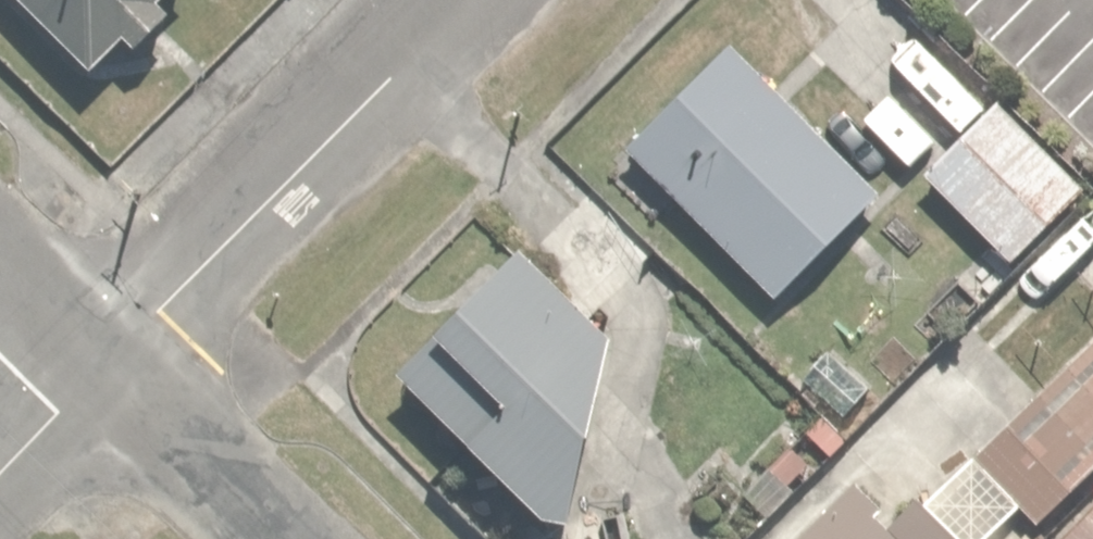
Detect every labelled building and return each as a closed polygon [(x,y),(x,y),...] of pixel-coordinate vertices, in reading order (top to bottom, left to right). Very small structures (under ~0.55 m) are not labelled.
[(88,57),(119,29),(132,42),(173,3),(170,0),(35,0),(88,57)] [(735,32),(628,134),(781,293),(887,191),(735,32)] [(995,87),(919,162),(1009,253),(1085,178),(995,87)] [(453,295),(393,354),(551,510),(582,411),(606,314),(524,230),(453,295)] [(778,538),(991,538),(1024,507),(1030,513),(1092,451),(1092,320),(914,495),(907,487),(878,515),(841,477),(778,538)] [(1049,536),(1052,538),(1092,538),(1092,489),(1049,536)]
